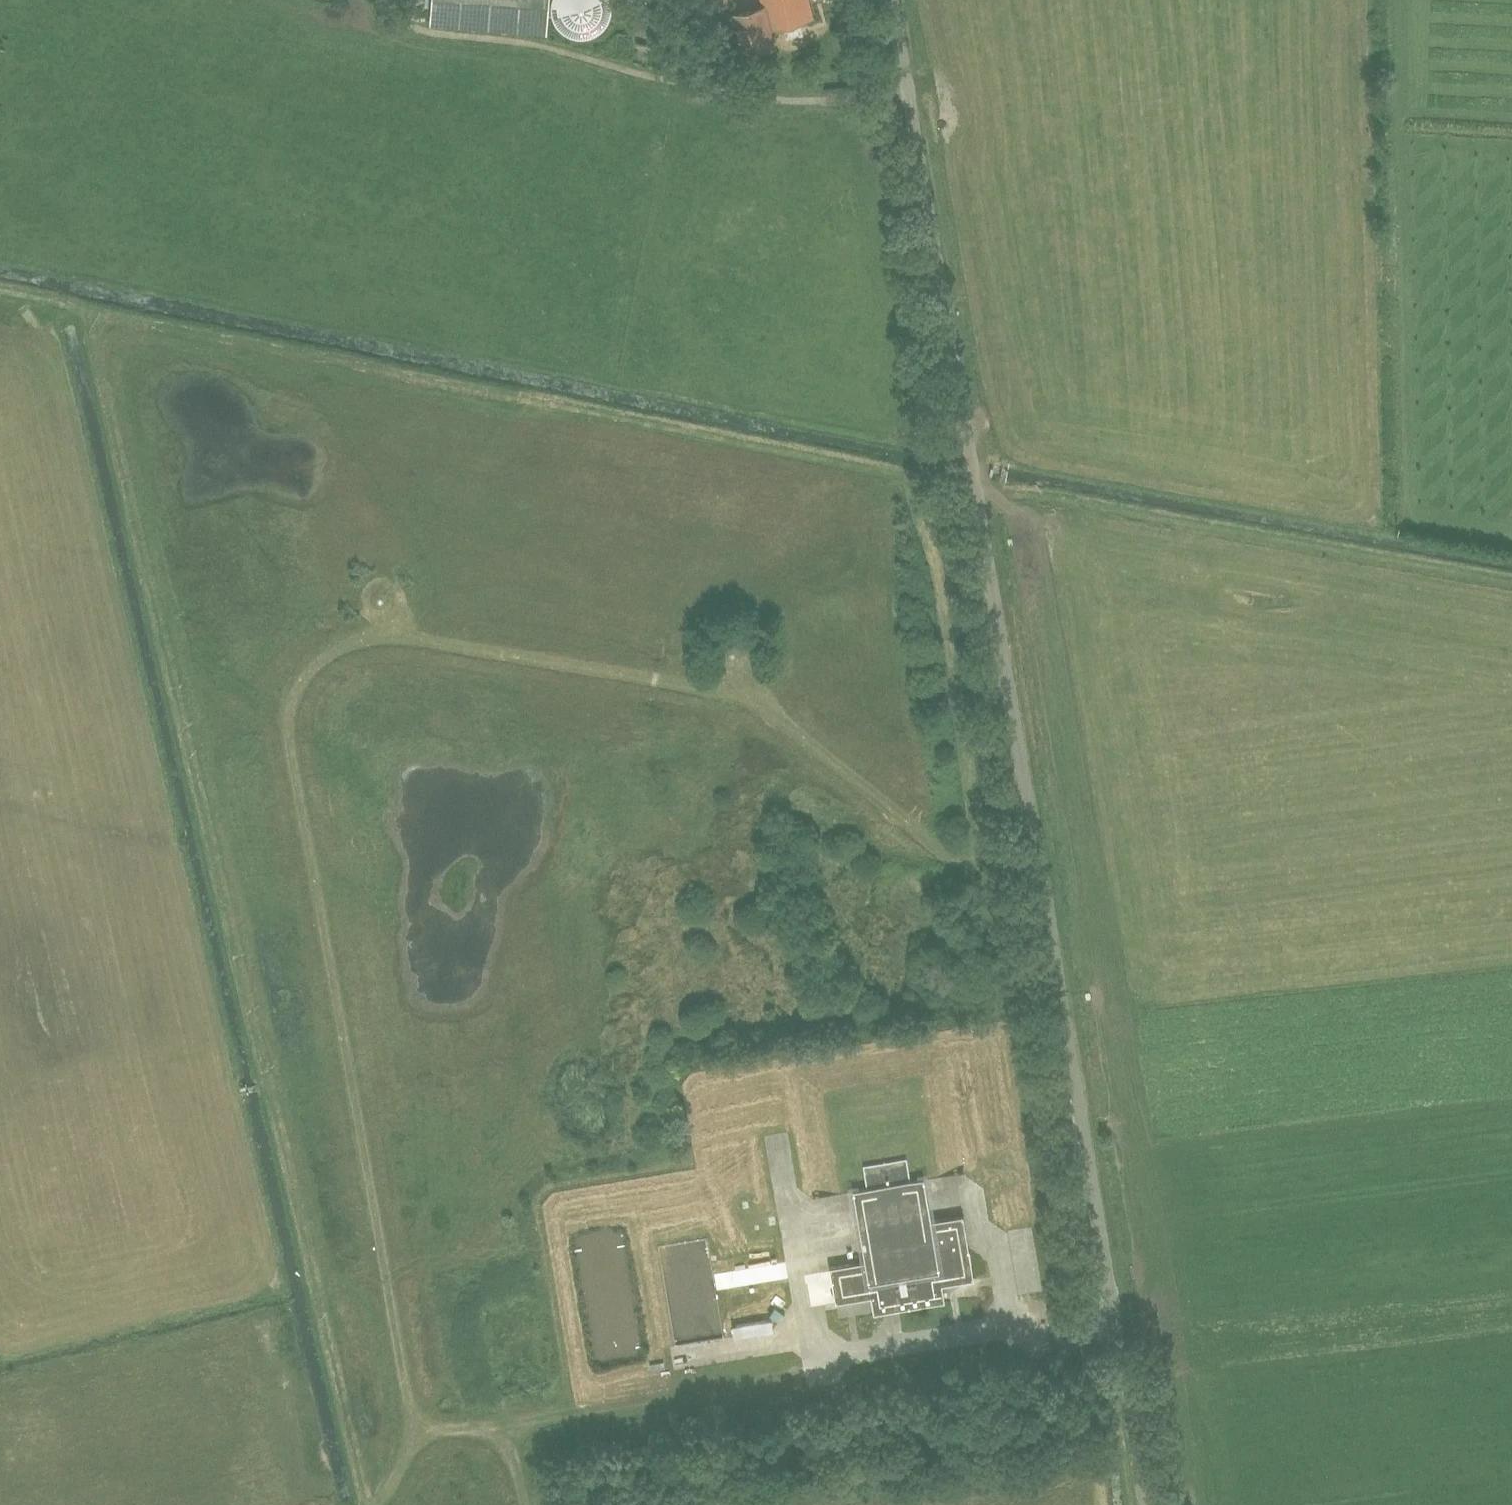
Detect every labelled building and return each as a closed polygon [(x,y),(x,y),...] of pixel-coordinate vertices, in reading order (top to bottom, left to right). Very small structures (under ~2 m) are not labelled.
[(808,0),(762,0),(763,6),(734,13),(744,53),(773,46),(768,27),(812,16),(808,0)] [(855,31),(843,33),(846,50),(858,48),(855,31)] [(871,1296),(874,1313),(945,1301),(942,1284),(974,1279),(963,1215),(931,1220),(924,1177),(910,1180),(906,1159),(863,1166),(867,1187),(853,1189),(865,1261),(830,1267),(836,1302),(871,1296)]
